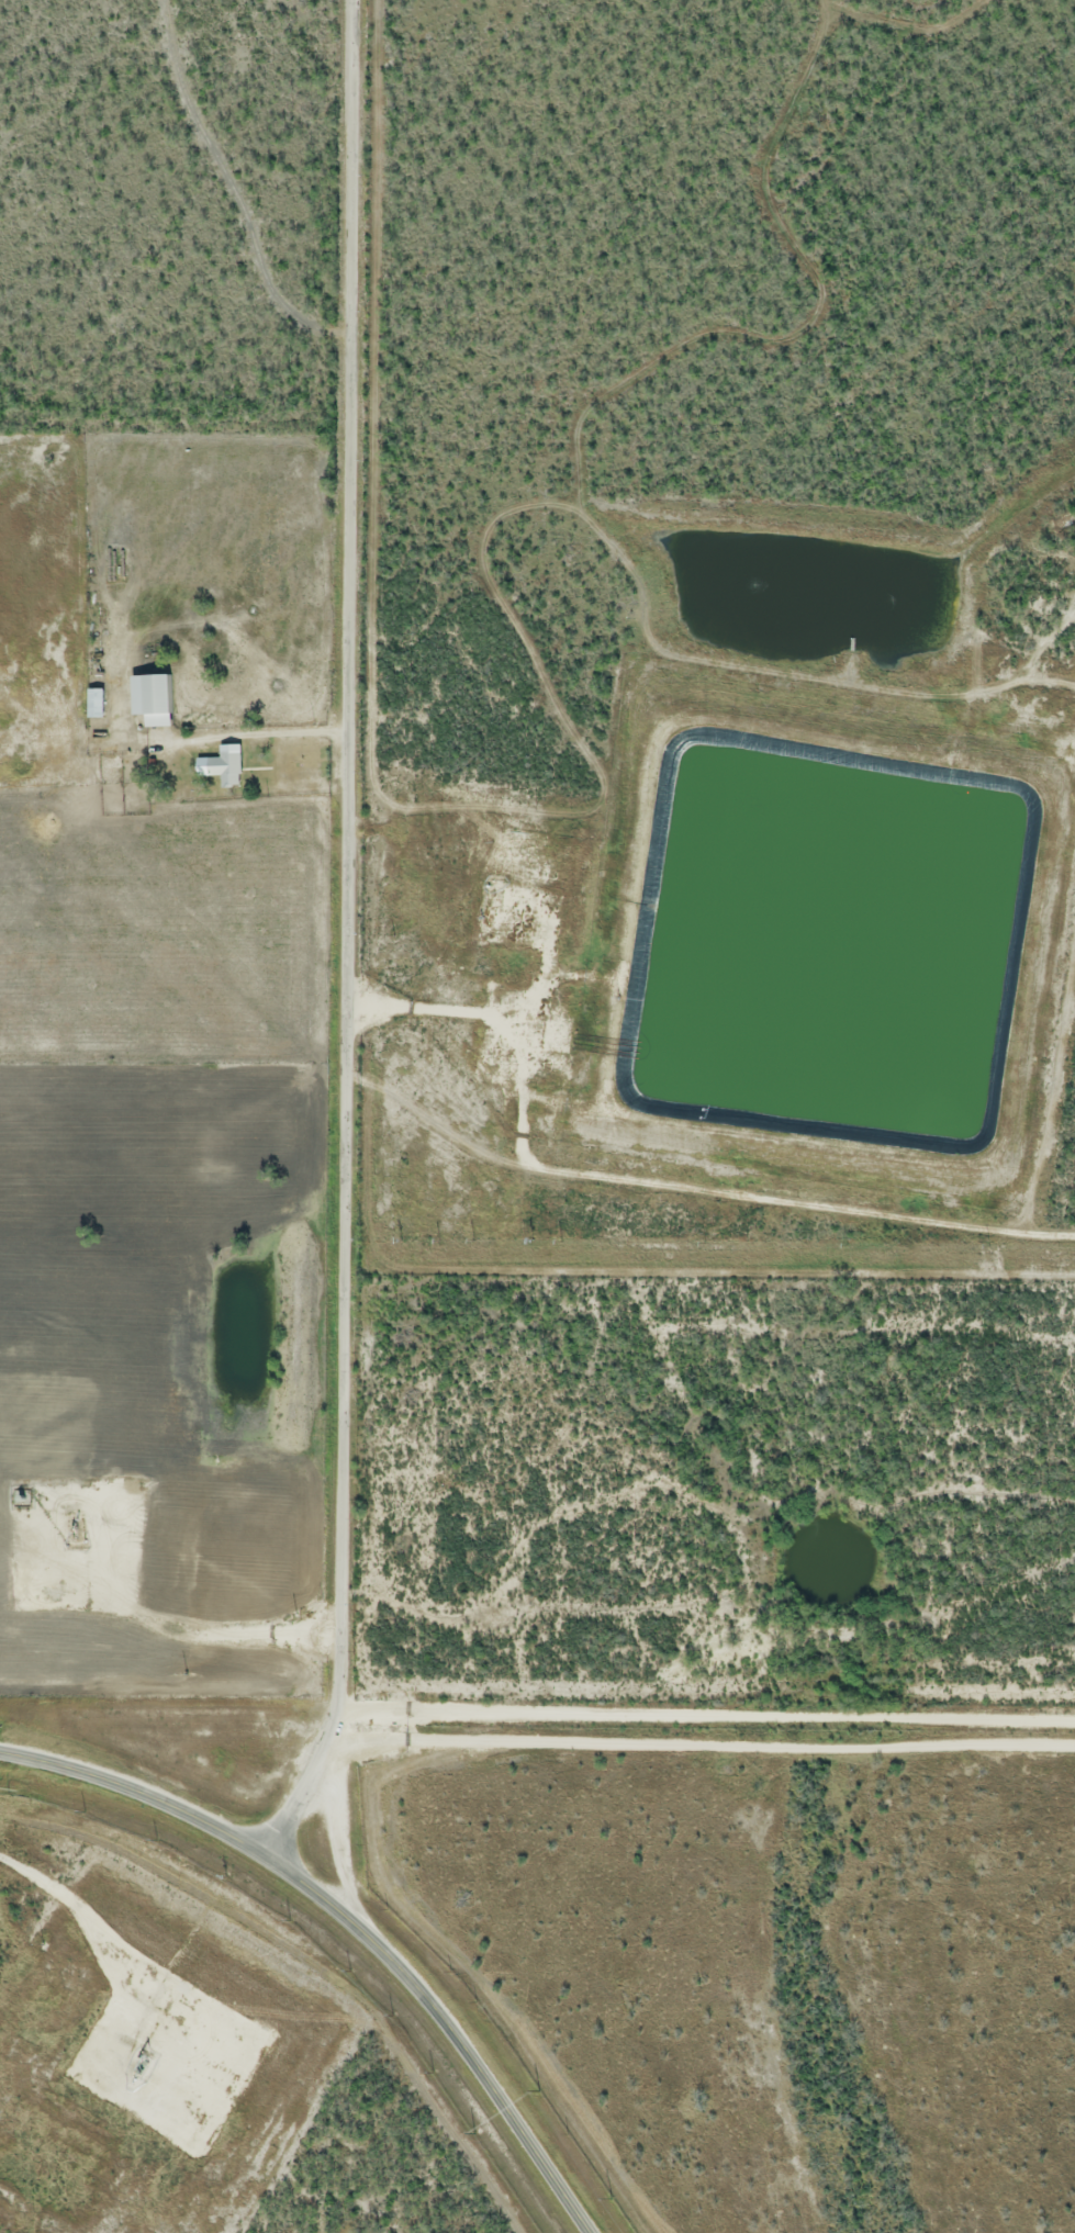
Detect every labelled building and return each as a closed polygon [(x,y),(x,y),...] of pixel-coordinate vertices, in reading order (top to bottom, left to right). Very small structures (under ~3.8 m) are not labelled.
[(149,729),(176,729),(175,678),(133,678),(134,717),(148,717),(149,729)] [(88,720),(104,720),(104,692),(88,692),(88,720)] [(243,747),(220,747),(220,760),(208,760),(208,777),(221,777),(221,790),(242,791),(243,747)]
